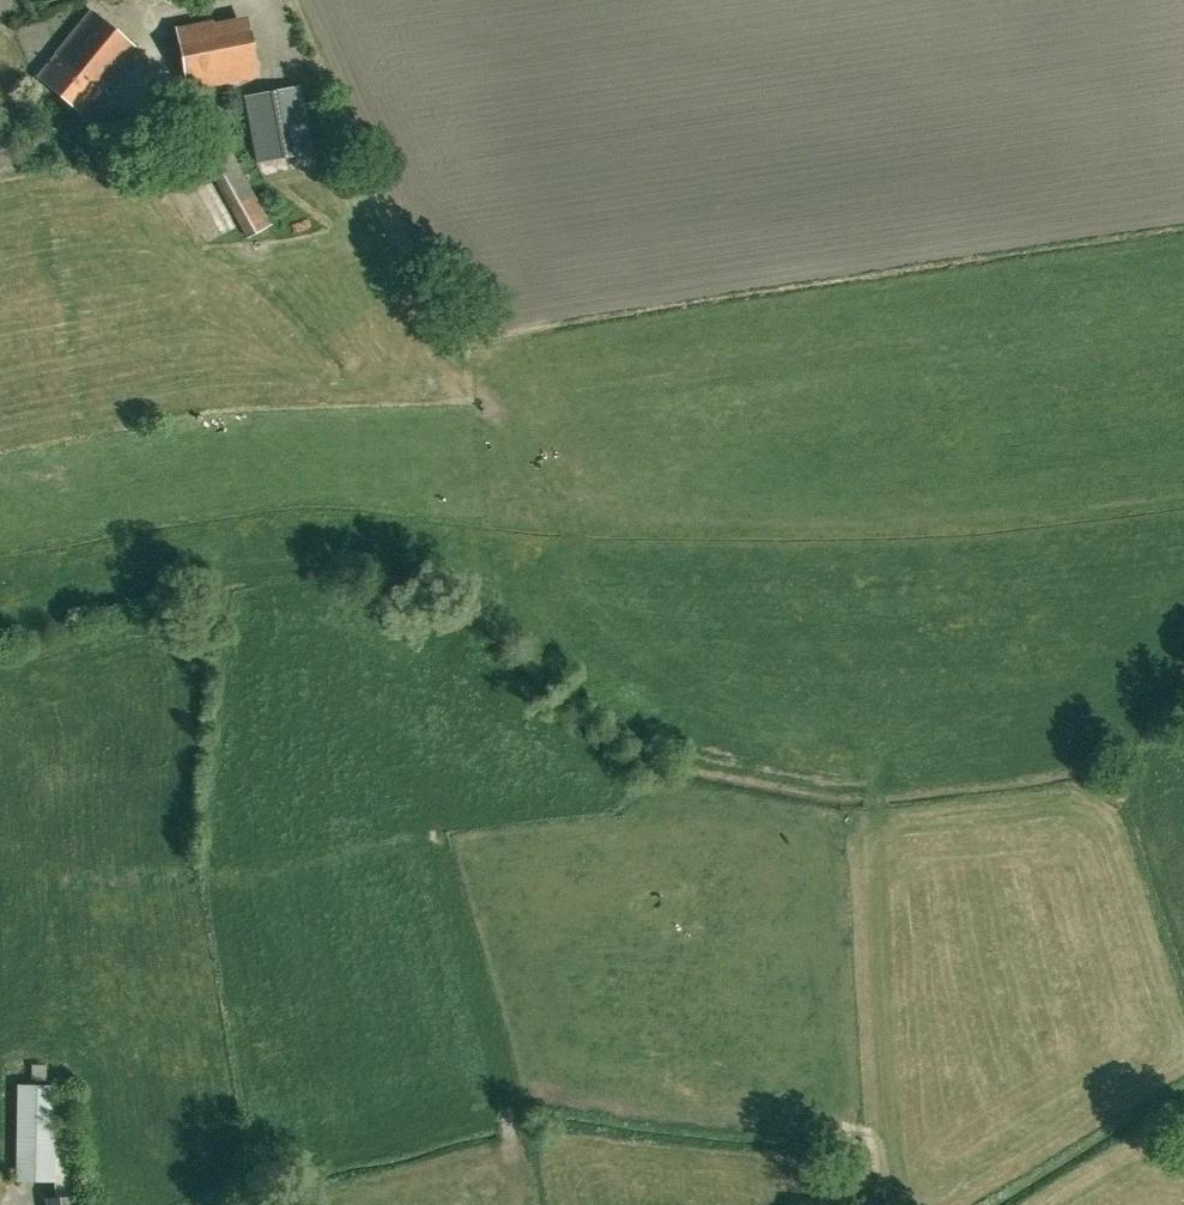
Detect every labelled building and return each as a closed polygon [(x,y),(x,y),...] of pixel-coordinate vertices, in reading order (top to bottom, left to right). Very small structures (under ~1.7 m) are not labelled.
[(99,92),(136,47),(91,9),(54,54),(55,55),(37,76),(80,112),(98,91),(99,92)] [(248,27),(178,41),(187,89),(257,76),(248,27)] [(301,85),(298,85),(244,95),(256,161),(313,150),(301,85)] [(270,222),(200,97),(176,110),(246,236),(270,222)] [(11,1182),(50,1182),(50,1085),(12,1085),(11,1182)] [(53,1197),(45,1198),(46,1204),(79,1204),(77,1194),(53,1197)]
